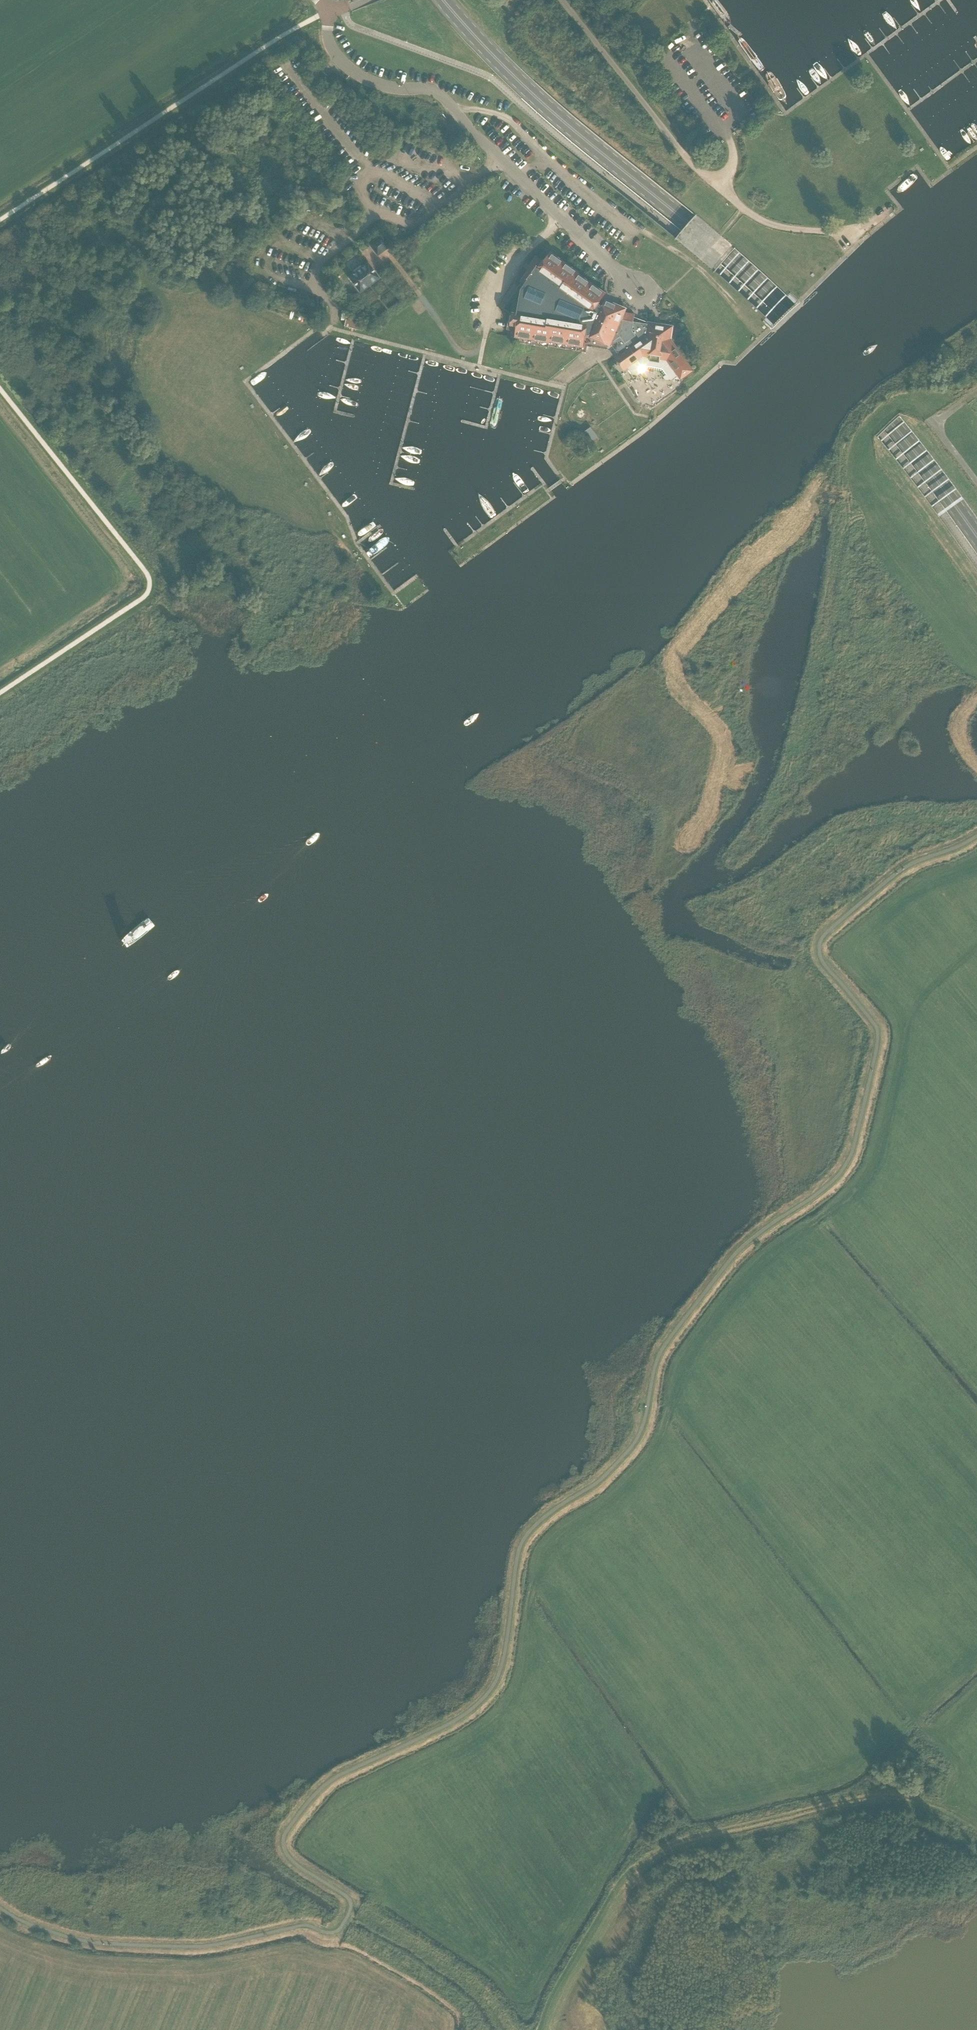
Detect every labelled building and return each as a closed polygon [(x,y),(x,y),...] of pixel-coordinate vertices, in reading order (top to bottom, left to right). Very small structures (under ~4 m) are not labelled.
[(436,162),(442,149),(437,146),(431,159),(436,162)] [(764,207),(770,196),(765,193),(759,204),(764,207)] [(388,248),(380,236),(374,241),(382,252),(388,248)] [(624,370),(627,368),(632,375),(637,375),(640,373),(644,368),(645,368),(660,371),(664,375),(663,376),(665,380),(670,380),(677,375),(681,380),(693,371),(672,342),(670,342),(672,327),(648,323),(648,325),(621,320),(623,314),(614,310),(616,305),(606,301),(602,309),(597,305),(605,294),(578,274),(579,273),(550,253),(543,263),(536,258),(527,270),(529,271),(518,287),(503,309),(509,314),(506,330),(516,332),(515,337),(549,343),(550,342),(583,347),(582,349),(587,350),(587,347),(591,338),(610,346),(611,344),(619,356),(615,359),(624,370)] [(359,293),(379,278),(368,263),(361,268),(360,266),(353,271),(354,273),(348,278),(359,293)] [(498,321),(506,323),(509,315),(501,312),(498,321)] [(363,324),(345,320),(343,327),(361,331),(363,324)]
